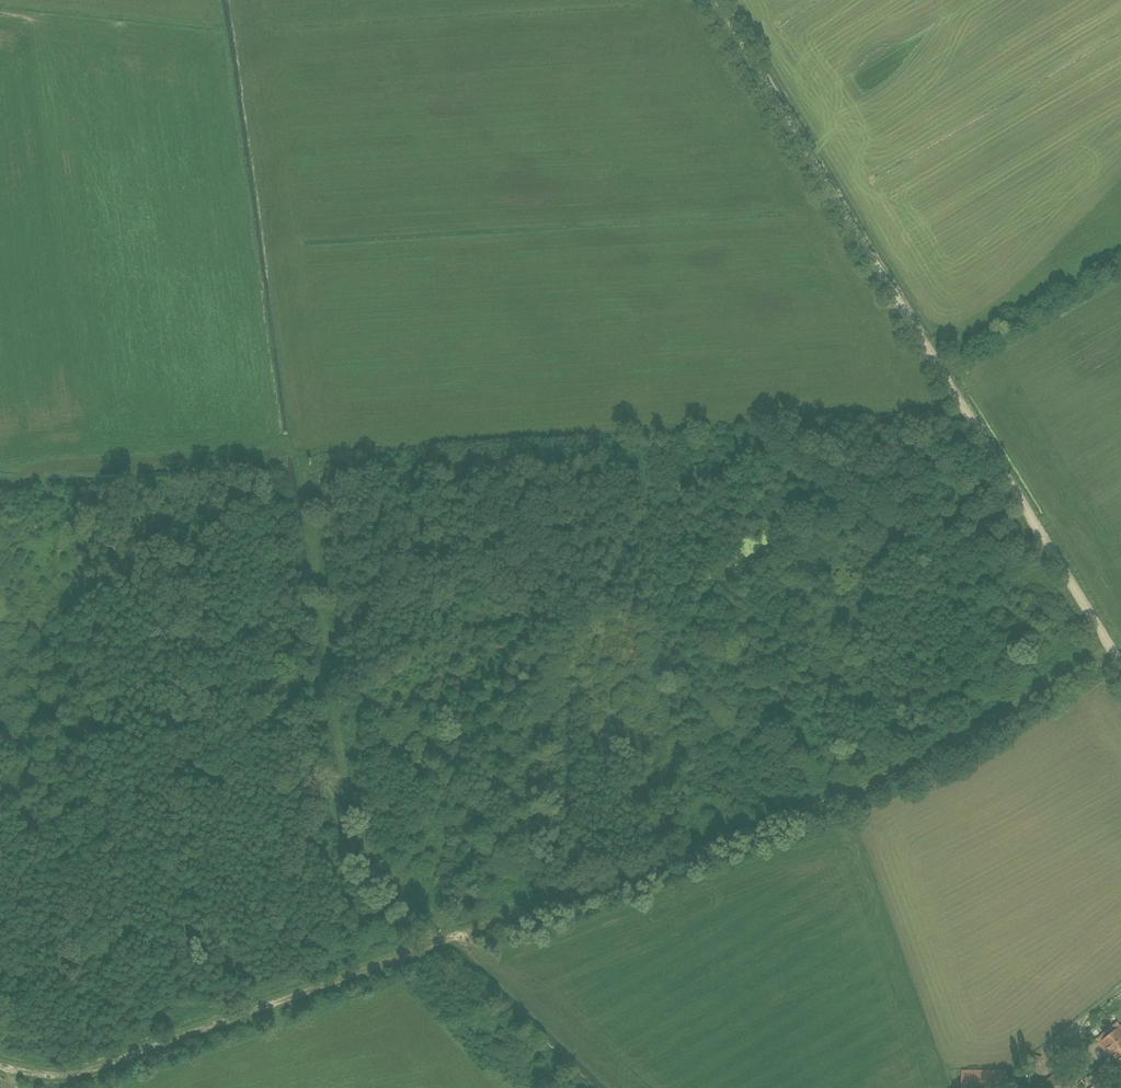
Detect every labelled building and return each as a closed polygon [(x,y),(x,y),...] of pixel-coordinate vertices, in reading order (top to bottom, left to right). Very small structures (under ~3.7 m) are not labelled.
[(1120,1048),(1120,1026),(1100,1043),(1110,1056),(1120,1048)] [(1110,1056),(1111,1056),(1106,1060),(1112,1066),(1116,1063),(1120,1069),(1120,1048),(1110,1056)] [(1078,1082),(1065,1065),(1042,1083),(1042,1084),(1040,1085),(1041,1087),(1070,1087),(1078,1082)] [(1007,1069),(961,1069),(961,1087),(1007,1087),(1007,1069)] [(1103,1078),(1097,1070),(1087,1078),(1094,1086),(1091,1087),(1113,1087),(1104,1077),(1103,1078)]
